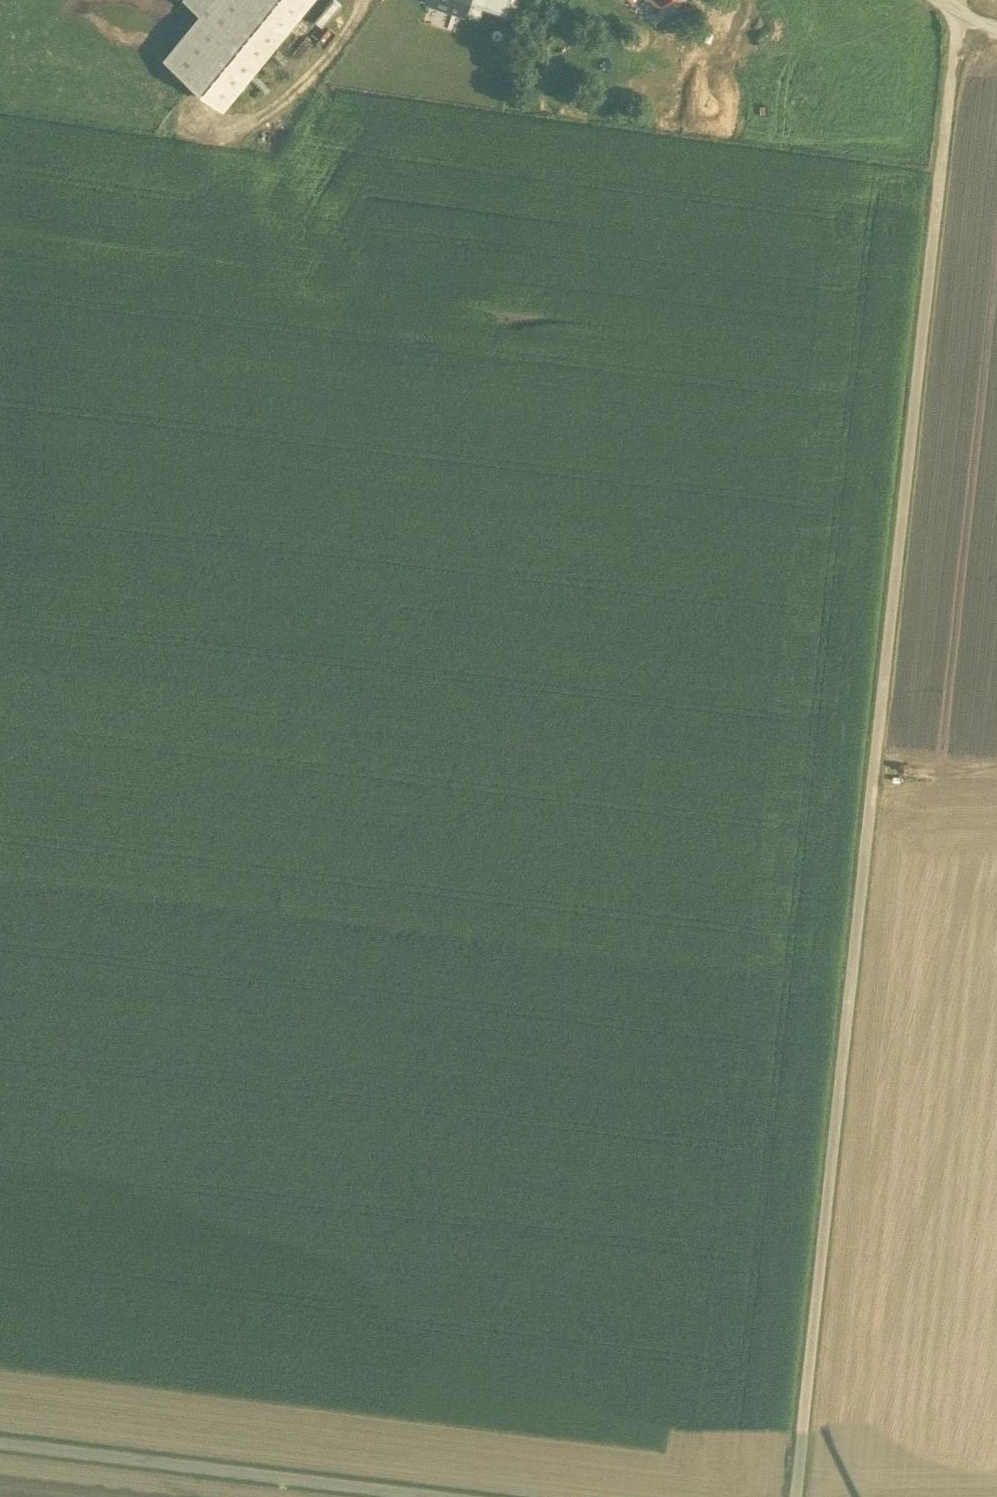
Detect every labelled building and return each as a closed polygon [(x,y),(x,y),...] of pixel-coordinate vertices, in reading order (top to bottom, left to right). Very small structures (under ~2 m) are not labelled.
[(207,12),(171,55),(229,103),(310,0),(193,0),(207,12)] [(469,12),(473,0),(509,11),(512,0),(429,0),(469,12)]
